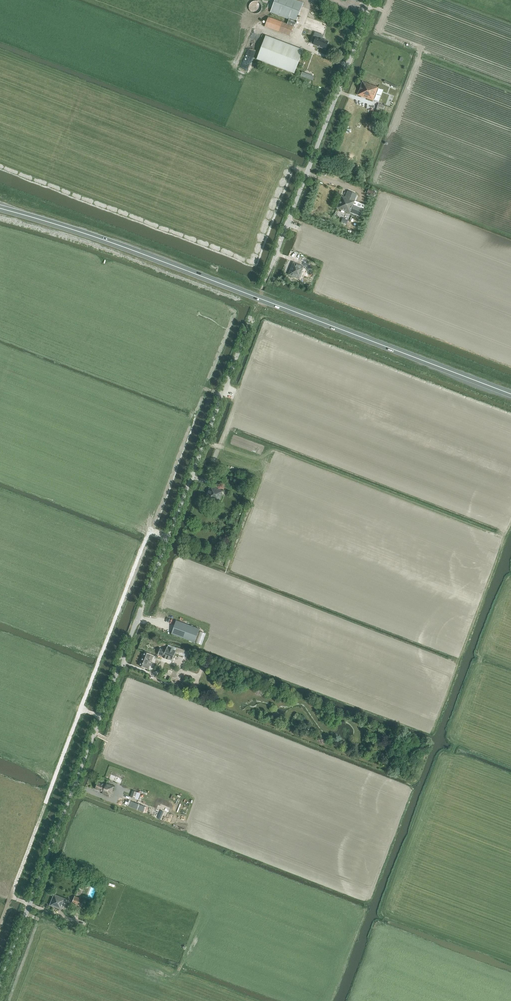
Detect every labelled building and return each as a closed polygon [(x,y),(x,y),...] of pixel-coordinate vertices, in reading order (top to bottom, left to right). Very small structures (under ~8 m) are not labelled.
[(268,17),(265,26),(290,36),(293,27),(295,27),(304,3),(297,0),(275,0),(270,12),(289,19),(287,24),(268,17)] [(263,8),(263,7),(262,5),(261,4),(261,3),(260,2),(258,1),(256,1),(254,1),(253,2),(252,3),(251,4),(250,5),(250,6),(250,7),(250,9),(250,10),(251,12),(252,13),(253,13),(255,14),(256,14),(257,14),(258,14),(260,12),(261,11),(262,10),(262,9),(263,8)] [(315,32),(313,38),(316,39),(314,45),(325,49),(328,41),(322,39),(323,35),(315,32)] [(266,36),(257,59),(294,73),(303,50),(266,36)] [(363,82),(358,95),(373,101),(378,88),(363,82)] [(383,112),(385,106),(379,103),(376,109),(383,112)] [(346,198),(342,196),(337,208),(350,214),(351,213),(360,217),(363,209),(353,205),(357,195),(348,191),(346,198)] [(288,275),(292,277),(299,280),(303,271),(302,271),(304,267),(294,262),(288,275)] [(316,276),(309,274),(306,282),(312,284),(316,276)] [(211,486),(206,498),(215,501),(215,502),(218,504),(222,494),(221,494),(223,491),(211,486)] [(176,620),(171,634),(195,643),(200,629),(176,620)] [(158,655),(162,656),(163,657),(163,658),(169,660),(169,659),(172,660),(176,648),(168,645),(166,650),(160,648),(158,655)] [(139,666),(148,669),(150,666),(151,667),(153,662),(151,661),(154,656),(145,652),(139,666)] [(113,789),(114,786),(107,783),(106,786),(98,782),(96,789),(103,792),(103,794),(110,797),(113,789)] [(129,806),(137,809),(139,804),(131,801),(129,806)] [(147,807),(139,804),(137,809),(145,813),(147,807)] [(54,894),(50,905),(62,910),(66,899),(54,894)] [(75,896),(72,903),(82,906),(83,904),(84,900),(75,896)]
